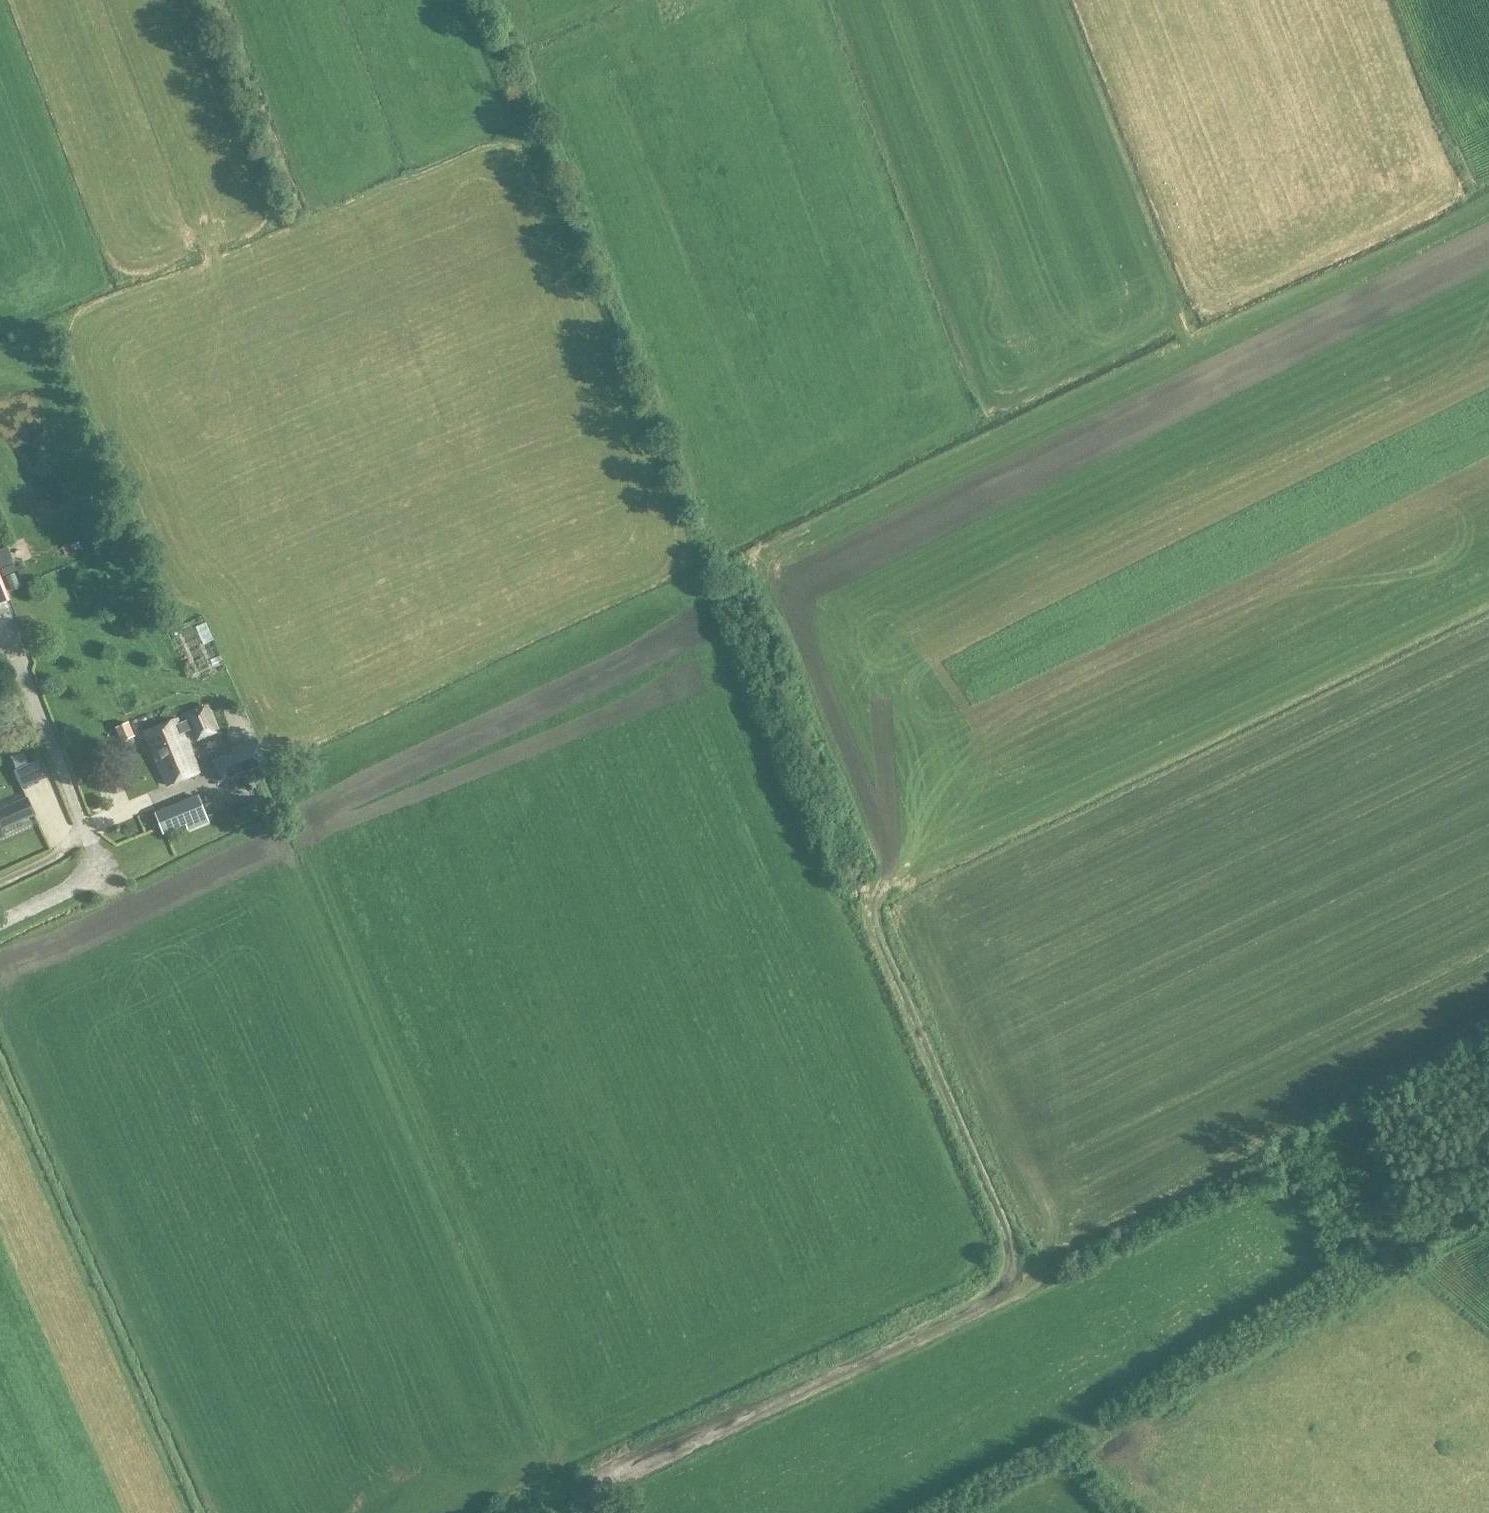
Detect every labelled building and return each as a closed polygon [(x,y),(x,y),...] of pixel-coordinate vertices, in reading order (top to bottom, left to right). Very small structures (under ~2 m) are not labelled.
[(0,578),(0,604),(9,600),(0,578)] [(199,639),(190,643),(199,669),(208,665),(199,639)] [(199,772),(185,739),(182,732),(192,729),(196,739),(217,730),(207,706),(186,715),(188,719),(179,723),(177,718),(146,731),(168,784),(199,772)] [(116,728),(122,742),(135,736),(128,723),(116,728)] [(258,744),(228,756),(213,762),(221,781),(266,762),(258,744)] [(48,775),(41,759),(15,770),(22,786),(48,775)] [(45,781),(31,784),(37,809),(50,806),(45,781)] [(206,815),(198,795),(168,807),(176,827),(206,815)] [(0,825),(2,829),(36,814),(28,797),(0,809),(0,825)]
